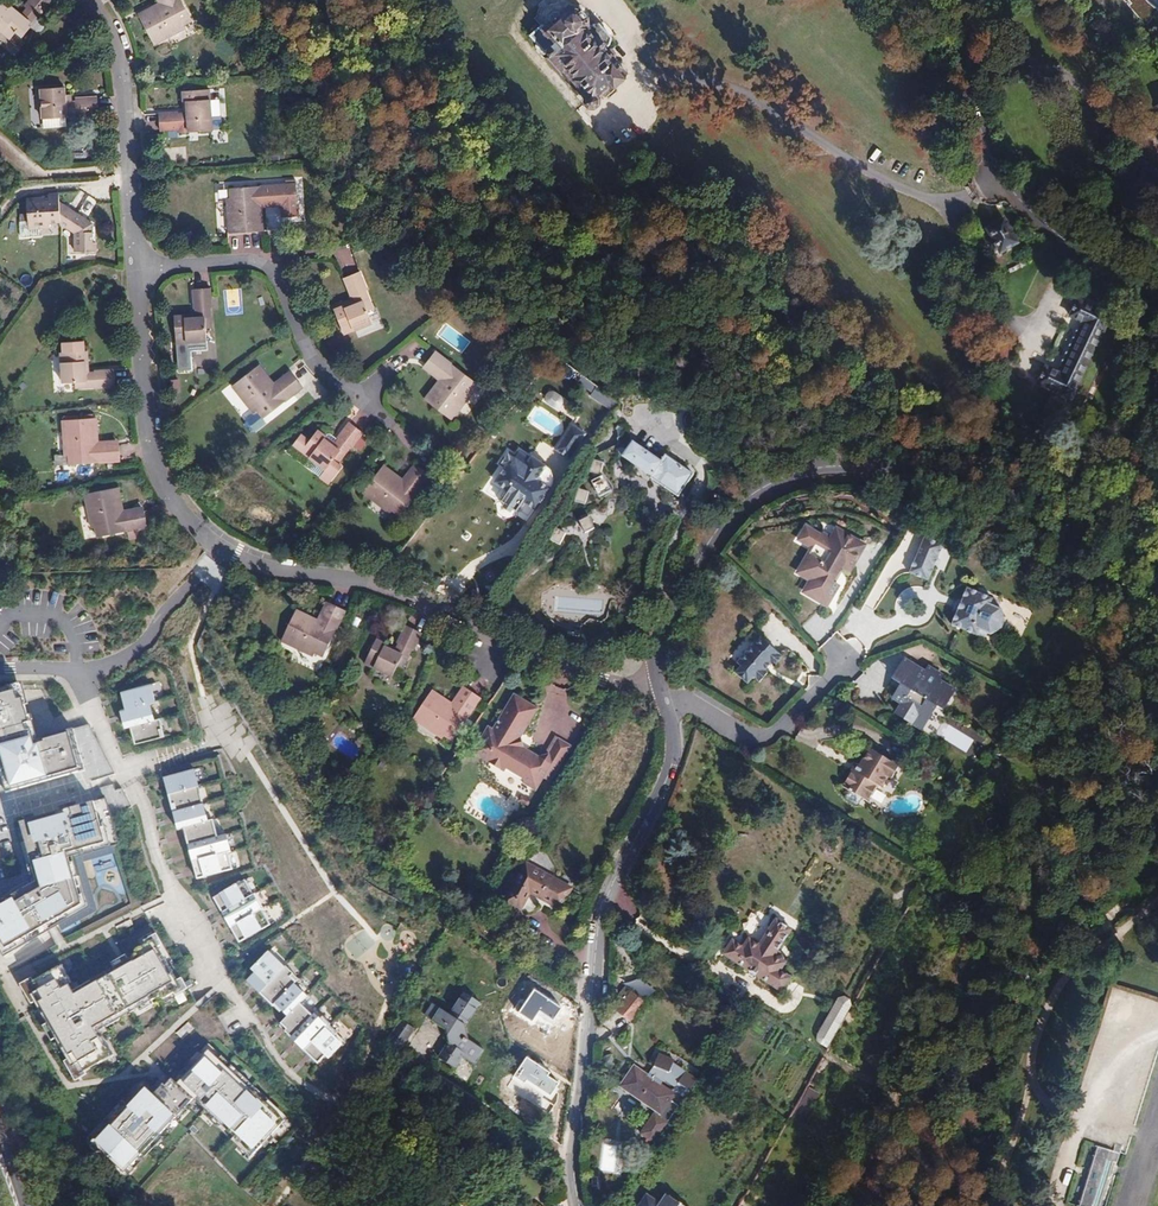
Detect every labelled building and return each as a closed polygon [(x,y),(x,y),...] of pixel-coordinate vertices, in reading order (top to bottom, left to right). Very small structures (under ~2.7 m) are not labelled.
[(52,0),(30,0),(24,7),(27,9),(22,15),(10,6),(8,8),(1,3),(0,5),(0,30),(11,39),(17,32),(23,37),(31,28),(28,26),(36,16),(38,18),(52,0)] [(166,4),(161,6),(159,3),(138,15),(154,45),(186,28),(184,25),(192,20),(181,0),(164,0),(166,4)] [(1142,28),(1157,14),(1146,0),(1118,0),(1142,28)] [(612,82),(626,70),(614,57),(615,55),(616,51),(612,47),(608,47),(606,48),(604,47),(608,42),(610,38),(598,25),(595,27),(590,31),(586,27),(590,24),(590,18),(578,6),(574,7),(571,10),(568,7),(561,13),(559,11),(554,11),(551,14),(551,18),(553,20),(547,26),(545,23),(540,27),(538,25),(531,31),(533,33),(530,36),(545,53),(550,50),(560,61),(557,63),(562,68),(564,67),(579,84),(574,88),(578,93),(584,89),(589,94),(587,96),(586,102),(590,106),(596,107),(599,104),(599,98),(597,96),(604,90),(612,82)] [(615,85),(612,82),(604,90),(607,93),(615,85)] [(43,119),(67,117),(99,115),(98,97),(77,98),(77,101),(71,101),(71,94),(65,95),(65,87),(41,89),(43,119)] [(179,112),(159,114),(160,131),(179,130),(179,128),(200,126),(199,121),(212,120),(210,90),(183,91),(184,102),(186,102),(187,113),(184,114),(179,114),(179,112)] [(44,129),(67,127),(67,117),(43,119),(44,129)] [(263,231),(262,207),(258,208),(258,201),(264,201),(264,203),(269,202),(269,207),(281,206),(282,217),(290,216),(297,208),(295,183),(230,189),(230,198),(227,198),(229,234),(263,231)] [(75,252),(96,252),(96,243),(92,243),(92,223),(87,224),(81,219),(82,217),(60,203),(59,194),(49,194),(49,198),(27,199),(28,213),(20,214),(21,222),(20,222),(21,237),(39,236),(39,228),(38,223),(50,222),(61,222),(61,224),(75,233),(75,252)] [(1004,219),(987,230),(1001,254),(1019,243),(1004,219)] [(994,252),(998,249),(987,230),(984,231),(991,243),(990,244),(994,252)] [(360,272),(344,278),(351,296),(353,296),(355,301),(356,304),(345,308),(344,305),(334,309),(344,334),(372,323),(368,311),(373,309),(366,290),(367,290),(360,272)] [(211,289),(194,290),(195,309),(196,309),(197,315),(197,318),(185,318),(185,316),(175,316),(176,343),(206,341),(205,329),(211,329),(210,308),(212,308),(211,289)] [(1103,332),(1111,316),(1078,301),(1071,316),(1086,324),(1062,375),(1046,367),(1038,384),(1071,400),(1089,361),(1098,365),(1102,364),(1113,340),(1112,336),(1103,332)] [(85,341),(63,342),(64,352),(61,352),(63,383),(76,382),(76,388),(96,386),(96,388),(116,387),(114,370),(95,371),(95,373),(89,373),(87,373),(86,362),(89,361),(88,351),(85,351),(85,341)] [(436,351),(425,365),(438,376),(440,374),(445,378),(441,383),(439,381),(424,400),(452,420),(473,392),(470,390),(476,382),(436,351)] [(303,388),(292,374),(279,384),(280,386),(275,390),(272,385),(274,384),(259,365),(233,386),(254,414),(257,412),(263,419),(303,388)] [(438,376),(425,365),(423,368),(439,381),(441,383),(445,378),(440,374),(438,376)] [(279,384),(292,374),(290,371),(274,384),(272,385),(275,390),(280,386),(279,384)] [(640,429),(647,418),(642,415),(639,420),(629,413),(625,419),(640,429)] [(120,462),(118,444),(102,445),(102,447),(96,447),(95,442),(98,442),(97,418),(63,420),(65,456),(69,456),(70,465),(120,462)] [(364,433),(350,422),(338,438),(340,439),(336,443),(335,445),(325,438),(327,436),(319,430),(302,451),(326,469),(334,459),(338,463),(351,447),(352,448),(364,433)] [(569,459),(586,435),(573,426),(556,450),(569,459)] [(593,445),(606,454),(615,440),(602,432),(593,445)] [(336,443),(327,436),(325,438),(335,445),(336,443)] [(633,441),(622,457),(680,496),(694,475),(666,455),(661,461),(633,441)] [(539,504),(550,487),(537,478),(546,465),(532,455),(530,458),(520,450),(516,456),(509,451),(500,463),(505,467),(495,481),(508,490),(502,500),(503,506),(511,511),(517,510),(523,500),(526,496),(539,504)] [(597,471),(606,474),(609,462),(600,460),(597,471)] [(407,479),(417,466),(415,464),(402,479),(400,482),(405,485),(409,480),(407,479)] [(432,476),(417,466),(407,479),(409,480),(405,485),(400,482),(402,479),(383,465),(363,492),(391,514),(393,511),(401,516),(432,476)] [(606,496),(618,489),(610,474),(598,481),(606,496)] [(148,533),(143,510),(127,513),(128,515),(121,517),(120,511),(123,511),(118,487),(85,494),(92,529),(96,528),(98,537),(127,531),(128,537),(148,533)] [(591,504),(594,491),(585,489),(582,502),(591,504)] [(539,504),(526,496),(523,500),(536,509),(539,504)] [(127,513),(143,510),(143,507),(123,511),(120,511),(121,517),(128,515),(127,513)] [(553,539),(564,544),(569,533),(581,538),(586,534),(592,531),(600,527),(602,523),(607,519),(600,510),(593,513),(580,522),(561,526),(553,539)] [(821,536),(807,527),(799,540),(811,547),(797,572),(812,580),(805,592),(827,605),(839,585),(833,581),(850,570),(864,546),(837,530),(832,539),(823,533),(821,536)] [(924,537),(909,572),(928,581),(943,545),(924,537)] [(996,600),(967,588),(951,625),(981,637),(985,635),(986,633),(991,634),(1002,628),(1005,621),(1001,609),(997,607),(998,605),(996,600)] [(322,619),(329,604),(326,603),(316,623),(321,626),(324,620),(322,619)] [(346,612),(329,604),(322,619),(324,620),(321,626),(316,623),(318,621),(296,610),(281,641),(302,651),(314,657),(315,653),(324,657),(346,612)] [(421,633),(406,626),(397,644),(399,645),(396,650),(395,652),(385,647),(386,645),(376,640),(365,665),(392,677),(398,666),(403,669),(411,650),(413,651),(421,633)] [(779,654),(761,638),(755,645),(754,643),(737,663),(741,666),(735,673),(748,684),(754,677),(760,682),(767,673),(765,671),(771,664),(774,666),(781,657),(779,655),(779,654)] [(682,654),(672,655),(672,665),(682,665),(682,654)] [(926,672),(905,660),(893,679),(902,685),(894,698),(902,704),(896,713),(912,723),(918,713),(928,719),(936,706),(943,710),(954,690),(939,681),(942,675),(929,667),(926,672)] [(117,693),(123,711),(151,702),(161,699),(155,681),(117,693)] [(456,703),(466,689),(463,687),(450,706),(455,710),(458,704),(456,703)] [(481,699),(466,689),(456,703),(458,704),(455,710),(450,706),(452,704),(432,690),(413,719),(442,739),(444,736),(452,741),(481,699)] [(0,696),(0,782),(4,798),(88,780),(76,734),(37,744),(22,690),(0,696)] [(523,783),(536,790),(554,761),(560,765),(571,746),(558,738),(549,754),(539,757),(523,747),(521,738),(538,709),(514,694),(493,729),(488,727),(473,753),(504,771),(506,769),(525,780),(523,783)] [(159,720),(151,702),(123,711),(114,714),(120,731),(132,728),(159,720)] [(922,729),(928,719),(918,713),(912,723),(922,729)] [(132,728),(139,751),(174,740),(167,718),(159,720),(132,728)] [(898,766),(870,749),(860,766),(856,772),(852,769),(842,786),(868,802),(877,785),(881,788),(888,776),(891,778),(898,766)] [(194,777),(165,786),(195,885),(233,873),(229,858),(235,856),(230,840),(220,843),(215,828),(210,830),(194,777)] [(118,799),(23,824),(40,882),(0,903),(0,938),(8,953),(93,909),(80,857),(130,846),(118,799)] [(524,868),(538,875),(540,871),(527,864),(524,868)] [(560,909),(571,888),(540,871),(538,875),(524,868),(505,903),(503,902),(494,917),(511,927),(530,893),(560,909)] [(246,880),(213,898),(239,946),(273,928),(246,880)] [(724,954),(782,992),(791,978),(781,971),(786,962),(775,956),(792,930),(776,920),(760,945),(749,939),(743,947),(733,940),(724,954)] [(19,977),(79,1084),(119,1062),(104,1034),(188,987),(162,939),(81,984),(63,952),(19,977)] [(248,974),(286,1014),(305,995),(293,982),(299,977),(270,947),(248,963),(253,969),(248,974)] [(640,975),(631,985),(647,1000),(657,991),(640,975)] [(322,1064),(354,1032),(312,990),(305,995),(282,1021),(322,1064)] [(561,1008),(534,990),(519,1012),(532,1021),(540,1009),(554,1018),(561,1008)] [(646,1003),(632,991),(617,1010),(631,1022),(646,1003)] [(446,1030),(449,1042),(439,1058),(455,1069),(462,1057),(474,1064),(483,1049),(469,1039),(466,1025),(480,1002),(465,992),(450,1015),(433,1003),(425,1016),(446,1030)] [(827,1018),(841,1025),(852,1006),(850,999),(845,996),(838,998),(827,1018)] [(757,1013),(754,1011),(741,1029),(745,1031),(757,1013)] [(402,1049),(415,1029),(401,1019),(388,1040),(402,1049)] [(550,1072),(527,1056),(513,1077),(524,1084),(527,1080),(552,1097),(560,1084),(548,1076),(550,1072)] [(232,1057),(182,1100),(197,1117),(246,1175),(296,1133),(232,1057)] [(652,1079),(635,1067),(622,1086),(661,1112),(659,1116),(655,1113),(641,1133),(654,1142),(679,1105),(670,1099),(674,1094),(660,1084),(652,1079)] [(652,1079),(660,1084),(664,1078),(656,1073),(652,1079)] [(151,1108),(174,1136),(197,1117),(182,1100),(173,1089),(151,1108)] [(151,1108),(141,1095),(77,1148),(110,1188),(174,1136),(151,1108)] [(601,1172),(621,1173),(623,1142),(603,1141),(601,1172)] [(1114,1163),(1117,1164),(1123,1146),(1115,1143),(1113,1150),(1098,1146),(1079,1205),(1101,1205),(1114,1163)] [(669,1196),(666,1194),(660,1203),(647,1194),(640,1205),(650,1205),(652,1203),(656,1205),(661,1205),(669,1196)] [(669,1196),(661,1205),(684,1205),(669,1196)]
